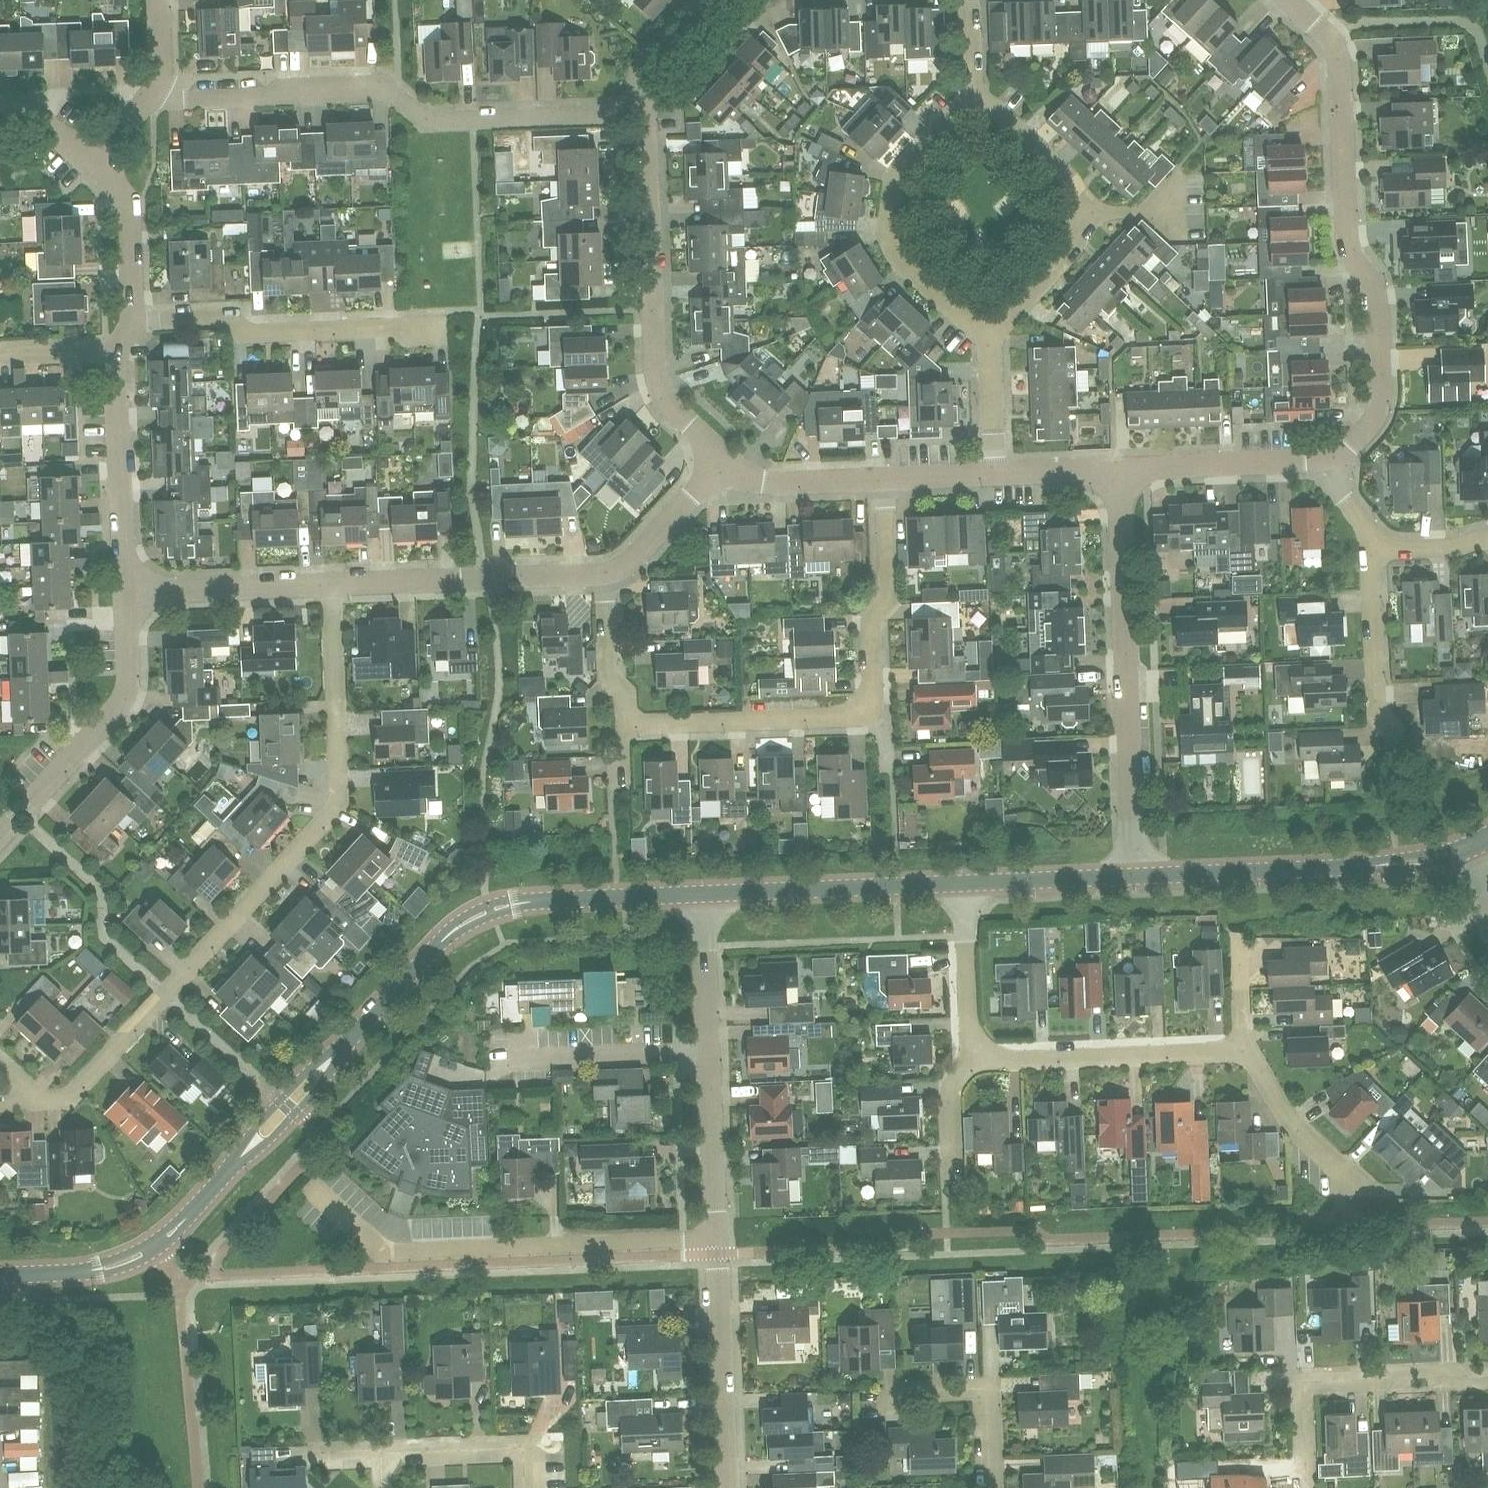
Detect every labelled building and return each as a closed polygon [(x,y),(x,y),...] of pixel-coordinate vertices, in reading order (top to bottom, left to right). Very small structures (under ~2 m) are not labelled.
[(275,8),(275,0),(243,0),(243,9),(250,9),(275,8)] [(485,24),(484,0),(475,0),(475,24),(485,24)] [(670,0),(637,0),(636,2),(653,18),(670,0)] [(1054,14),(1054,0),(1044,0),(1040,0),(1040,3),(1030,3),(1031,45),(1070,44),(1069,16),(1057,17),(1054,14)] [(1098,0),(1084,0),(1084,13),(1081,16),(1069,16),(1070,44),(1071,61),(1087,61),(1086,43),(1109,42),(1108,0),(1098,0)] [(1132,11),(1132,0),(1109,0),(1108,0),(1109,42),(1148,41),(1147,13),(1135,13),(1132,11)] [(1212,0),(1190,0),(1189,1),(1188,0),(1172,0),(1161,12),(1181,30),(1185,26),(1194,34),(1191,37),(1191,38),(1219,7),(1212,0)] [(317,17),(316,1),(291,2),(292,31),(308,30),(309,53),(332,52),(331,17),(317,17)] [(332,52),(355,51),(354,25),(367,25),(366,1),(348,1),(340,12),(341,16),(331,17),(332,52)] [(1026,45),(1031,45),(1030,3),(1020,3),(1020,1),(1006,1),(1006,12),(1006,16),(1002,20),(989,20),(991,53),(1004,52),(1010,46),(1026,45)] [(455,18),(473,17),(472,5),(455,5),(455,18)] [(866,57),(889,56),(889,44),(905,43),(905,10),(905,6),(878,7),(879,30),(865,30),(866,57)] [(1217,69),(1237,47),(1241,42),(1232,33),(1239,25),(1219,7),(1191,38),(1211,56),(1207,60),(1217,69)] [(852,25),(849,22),(848,8),(834,8),(834,10),(824,11),(826,53),(837,53),(842,48),(849,48),(849,52),(862,52),(861,25),(852,25)] [(243,9),(199,11),(200,34),(240,32),(250,31),(250,9),(243,9)] [(814,11),(814,9),(800,9),(801,24),(789,25),(776,31),(789,56),(801,49),(809,49),(814,53),(826,53),(824,11),(814,11)] [(905,10),(905,43),(905,60),(946,58),(945,32),(931,32),(930,9),(905,10)] [(106,22),(103,14),(93,14),(94,32),(93,32),(95,67),(117,66),(116,39),(130,39),(129,21),(106,22)] [(34,24),(34,22),(26,17),(21,17),(22,34),(23,69),(45,69),(44,37),(58,37),(57,23),(34,24)] [(82,32),(82,23),(57,23),(58,37),(72,36),(73,67),(95,67),(93,32),(82,32)] [(429,81),(459,79),(458,50),(471,50),(470,24),(444,25),(445,42),(427,43),(429,81)] [(558,32),(558,24),(539,25),(541,60),(552,60),(555,63),(556,79),(589,78),(588,66),(593,66),(596,63),(595,54),(592,51),(588,51),(587,38),(573,39),(573,35),(570,32),(558,32)] [(10,25),(0,26),(0,45),(1,70),(3,70),(3,76),(17,76),(17,70),(23,69),(22,34),(11,35),(10,25)] [(487,28),(487,45),(491,45),(492,82),(519,81),(518,57),(532,57),(531,30),(508,31),(508,27),(487,28)] [(274,54),(289,53),(288,30),(273,30),(274,54)] [(241,44),(240,32),(200,34),(201,57),(255,55),(255,44),(241,44)] [(763,80),(779,62),(751,36),(735,54),(740,59),(763,80)] [(1253,89),(1284,56),(1265,38),(1247,57),(1237,47),(1217,69),(1216,70),(1233,85),(1239,78),(1244,82),(1250,76),(1258,83),(1253,88),(1253,89)] [(1380,85),(1420,83),(1419,63),(1435,62),(1434,42),(1397,44),(1398,56),(1379,57),(1380,85)] [(1149,76),(1153,79),(1168,63),(1156,52),(1149,52),(1149,76)] [(1274,125),(1292,105),(1282,96),(1300,76),(1282,59),(1284,56),(1253,89),(1266,100),(1257,109),(1274,125)] [(748,106),(761,92),(756,87),(763,80),(740,59),(719,81),(742,102),(743,101),(748,106)] [(1155,79),(1164,88),(1173,78),(1164,69),(1155,79)] [(1018,82),(1031,82),(1032,71),(1019,71),(1018,82)] [(1091,88),(1102,88),(1101,77),(1091,78),(1091,88)] [(734,121),(741,113),(736,109),(742,102),(719,81),(699,104),(721,125),(729,116),(734,121)] [(1134,96),(1141,87),(1133,81),(1126,89),(1134,96)] [(856,114),(865,121),(889,143),(904,127),(889,113),(901,100),(889,88),(880,85),(870,96),(871,97),(856,114)] [(1160,93),(1152,85),(1145,92),(1153,100),(1160,93)] [(1064,137),(1088,111),(1071,95),(1047,121),(1064,137)] [(803,116),(812,107),(806,101),(797,111),(803,116)] [(1391,104),(1392,118),(1382,119),(1383,148),(1423,147),(1422,136),(1422,134),(1422,127),(1432,127),(1431,102),(1401,104),(1391,104)] [(1170,120),(1171,121),(1178,114),(1170,107),(1164,114),(1170,120)] [(1112,119),(1101,109),(1094,117),(1088,111),(1064,137),(1081,153),(1112,119)] [(785,139),(801,120),(794,114),(778,132),(785,139)] [(1178,114),(1171,121),(1175,124),(1177,126),(1179,128),(1186,121),(1178,114)] [(750,135),(756,128),(746,119),(740,126),(750,135)] [(1098,168),(1122,142),(1115,136),(1122,129),(1112,119),(1081,153),(1098,168)] [(1175,124),(1171,121),(1170,120),(1164,126),(1171,133),(1177,126),(1175,124)] [(884,149),(889,143),(865,121),(850,137),(874,159),(878,155),(881,158),(887,151),(884,149)] [(375,149),(374,123),(350,124),(352,178),(370,177),(370,168),(388,167),(387,149),(375,149)] [(352,178),(350,124),(328,125),(329,152),(315,152),(315,154),(316,170),(316,176),(352,175),(352,178)] [(301,154),(300,126),(278,127),(280,162),(291,161),(291,171),(316,170),(315,154),(301,154)] [(244,173),(269,172),(269,162),(280,162),(278,127),(256,128),(257,154),(243,155),(244,172),(244,173)] [(839,153),(844,143),(822,133),(818,143),(839,153)] [(1257,171),(1269,171),(1304,169),(1304,168),(1307,165),(1306,157),(1303,154),(1303,146),(1278,147),(1278,134),(1255,135),(1257,171)] [(230,172),(229,135),(207,136),(207,141),(208,176),(219,176),(220,186),(245,185),(244,173),(244,172),(230,172)] [(574,150),(573,136),(534,137),(535,152),(543,151),(543,165),(560,164),(561,181),(598,179),(597,149),(574,150)] [(688,177),(727,176),(726,162),(742,162),(741,139),(718,140),(719,153),(687,154),(688,177)] [(1145,150),(1134,140),(1127,148),(1122,142),(1098,168),(1114,183),(1145,150)] [(208,176),(207,141),(185,142),(186,174),(172,174),(173,191),(209,190),(208,176)] [(814,181),(829,188),(828,194),(861,198),(861,195),(865,195),(868,193),(869,183),(867,181),(863,180),(864,176),(841,173),(842,169),(847,158),(823,147),(817,159),(823,162),(814,181)] [(1149,168),(1138,158),(1145,150),(1114,183),(1131,199),(1148,181),(1155,188),(1175,166),(1162,154),(1149,168)] [(794,170),(793,160),(783,161),(784,171),(794,170)] [(1386,207),(1430,205),(1429,186),(1445,185),(1444,160),(1416,161),(1416,175),(1384,176),(1386,207)] [(18,183),(28,173),(20,166),(11,177),(18,183)] [(1258,207),(1281,206),(1280,193),(1305,192),(1304,184),(1307,181),(1307,173),(1304,170),(1304,169),(1269,171),(1270,193),(1258,194),(1258,207)] [(727,189),(727,176),(688,177),(689,200),(720,198),(721,212),(744,211),(743,188),(727,189)] [(543,221),(572,220),(576,220),(576,206),(599,205),(598,179),(561,181),(561,197),(542,201),(542,221),(543,221)] [(862,217),(865,215),(866,205),(864,202),(860,202),(861,198),(828,194),(819,193),(816,220),(816,232),(796,232),(796,247),(828,246),(828,231),(838,231),(839,218),(858,220),(858,216),(862,217)] [(37,242),(47,241),(82,240),(81,216),(54,217),(54,203),(46,203),(36,204),(37,231),(37,242)] [(1212,204),(1196,208),(1198,218),(1214,214),(1212,204)] [(1281,219),(1281,206),(1258,207),(1259,228),(1268,228),(1271,231),(1272,242),(1307,241),(1307,240),(1310,237),(1309,229),(1306,226),(1306,218),(1281,219)] [(231,222),(245,221),(244,209),(231,210),(231,222)] [(312,210),(313,216),(317,220),(320,220),(320,210),(312,210)] [(322,219),(332,218),(331,210),(321,211),(322,219)] [(690,227),(691,249),(730,247),(729,234),(745,234),(745,229),(744,212),(744,211),(721,212),(721,225),(690,227)] [(288,294),(286,259),(275,260),(275,250),(264,251),(261,214),(248,214),(251,251),(250,251),(250,264),(264,263),(266,295),(288,294)] [(572,235),(572,220),(543,221),(544,248),(561,247),(561,260),(601,259),(600,234),(572,235)] [(1142,220),(1135,227),(1132,224),(1116,242),(1142,266),(1153,254),(1160,261),(1166,267),(1179,254),(1174,250),(1169,245),(1142,220)] [(1404,253),(1405,267),(1468,265),(1466,222),(1455,223),(1455,222),(1428,224),(1428,238),(1399,239),(1400,253),(1404,253)] [(171,243),(172,266),(211,265),(225,264),(224,228),(197,229),(197,242),(171,243)] [(39,280),(57,279),(56,265),(83,264),(82,240),(47,241),(47,252),(38,253),(39,280)] [(1261,279),(1274,278),(1284,278),(1283,265),(1308,264),(1307,256),(1310,253),(1310,245),(1307,242),(1307,241),(1272,242),(1272,254),(1269,257),(1260,258),(1261,279)] [(1142,266),(1116,242),(1101,258),(1126,282),(1132,276),(1148,291),(1158,280),(1142,266)] [(871,262),(859,244),(836,259),(832,252),(820,260),(826,269),(823,271),(833,287),(843,280),(844,280),(871,262)] [(360,291),(382,290),(380,263),(394,263),(394,245),(367,246),(367,256),(358,256),(360,291)] [(324,293),(338,292),(342,292),(345,298),(354,297),(356,291),(360,291),(358,256),(358,246),(349,247),(322,248),(323,266),(324,293)] [(730,261),(730,247),(691,249),(692,272),(723,271),(724,284),(747,283),(746,260),(730,261)] [(288,294),(310,293),(324,293),(323,266),(322,248),(295,249),(295,259),(286,259),(288,294)] [(1209,270),(1209,267),(1208,249),(1198,249),(1198,270),(1209,270)] [(1118,306),(1129,295),(1121,288),(1126,282),(1101,258),(1085,275),(1118,306)] [(546,301),(571,300),(570,285),(602,284),(601,259),(561,260),(562,273),(545,274),(546,301)] [(860,320),(875,304),(866,292),(883,281),(871,262),(844,280),(849,289),(843,294),(860,320)] [(226,300),(225,264),(211,265),(172,266),(173,290),(199,289),(200,301),(226,300)] [(1109,316),(1118,306),(1085,275),(1070,292),(1096,315),(1102,309),(1109,316)] [(1299,290),(1299,277),(1284,278),(1274,278),(1275,300),(1281,299),(1282,314),(1281,314),(1325,312),(1325,311),(1328,308),(1327,300),(1324,297),(1324,289),(1299,290)] [(1222,281),(1210,281),(1210,297),(1223,296),(1222,281)] [(58,297),(58,283),(33,284),(35,325),(85,322),(85,312),(89,312),(88,296),(58,297)] [(703,285),(703,298),(693,299),(694,321),(732,320),(732,306),(748,306),(747,283),(724,284),(703,285)] [(1472,285),(1444,286),(1431,286),(1431,301),(1416,302),(1418,332),(1458,330),(1457,325),(1466,316),(1466,308),(1473,308),(1472,285)] [(509,290),(500,291),(501,302),(509,302),(509,290)] [(1080,333),(1096,315),(1070,292),(1054,309),(1080,333)] [(882,346),(915,310),(899,295),(883,312),(875,304),(860,320),(855,326),(872,342),(874,338),(882,346)] [(794,307),(794,316),(804,316),(804,307),(794,307)] [(1204,309),(1198,315),(1204,322),(1211,316),(1204,309)] [(921,357),(911,348),(931,325),(915,310),(882,346),(888,351),(893,351),(893,356),(908,370),(921,357)] [(1277,350),(1280,350),(1301,349),(1300,337),(1326,336),(1326,327),(1328,324),(1328,317),(1325,314),(1325,312),(1281,314),(1282,337),(1277,337),(1277,350)] [(807,317),(791,318),(797,333),(811,328),(807,317)] [(1194,326),(1201,333),(1208,326),(1200,319),(1194,326)] [(750,351),(749,336),(733,332),(732,320),(694,321),(694,344),(721,343),(722,360),(750,351)] [(549,327),(550,348),(550,367),(568,366),(605,365),(604,339),(580,340),(579,326),(549,327)] [(1208,326),(1201,333),(1209,340),(1216,333),(1208,326)] [(196,331),(192,331),(192,339),(203,338),(202,330),(196,331)] [(1169,340),(1180,340),(1180,331),(1169,331),(1169,340)] [(1137,342),(1148,341),(1147,332),(1137,332),(1137,342)] [(1125,342),(1118,336),(1110,344),(1117,350),(1125,342)] [(844,346),(839,342),(827,355),(843,360),(845,353),(844,346)] [(935,363),(945,352),(937,345),(927,356),(935,363)] [(1182,345),(1172,346),(1172,355),(1182,355),(1182,345)] [(1161,356),(1172,355),(1172,346),(1161,346),(1161,356)] [(152,384),(191,383),(190,369),(206,369),(205,347),(182,348),(182,360),(151,362),(152,384)] [(1031,372),(1066,371),(1066,362),(1076,362),(1076,347),(1030,348),(1031,372)] [(1143,356),(1143,347),(1132,347),(1132,356),(1143,356)] [(1293,386),(1328,384),(1328,383),(1331,379),(1330,372),(1327,369),(1327,361),(1303,362),(1302,349),(1301,349),(1280,350),(1280,363),(1281,363),(1282,386),(1293,386)] [(1483,350),(1457,351),(1441,352),(1442,368),(1430,369),(1431,399),(1469,397),(1468,380),(1484,380),(1483,350)] [(726,374),(740,387),(731,397),(748,412),(774,383),(785,371),(776,364),(772,364),(767,370),(751,356),(750,352),(750,351),(722,360),(726,374)] [(1099,369),(1109,368),(1108,358),(1099,358),(1099,369)] [(377,372),(378,399),(379,415),(379,427),(394,426),(394,414),(415,413),(413,369),(407,369),(406,363),(392,364),(392,370),(391,370),(391,371),(377,372)] [(575,428),(596,415),(589,402),(588,392),(606,391),(605,365),(568,366),(569,391),(563,394),(564,410),(555,415),(566,433),(575,428)] [(332,372),(331,366),(317,367),(317,373),(316,373),(318,402),(306,402),(307,429),(319,428),(319,421),(341,420),(339,372),(332,372)] [(15,379),(26,379),(25,368),(15,369),(15,379)] [(436,397),(435,368),(413,369),(415,413),(436,412),(437,421),(451,420),(450,396),(436,397)] [(1100,379),(1109,379),(1109,368),(1099,369),(1100,379)] [(1077,393),(1077,378),(1077,370),(1066,371),(1031,372),(1032,395),(1077,393)] [(362,400),(361,371),(339,372),(341,420),(363,419),(363,426),(375,426),(374,399),(362,400)] [(1231,373),(1232,388),(1243,388),(1242,372),(1231,373)] [(957,385),(952,385),(952,382),(932,383),(931,373),(909,374),(910,406),(920,405),(952,404),(952,402),(957,402),(957,385)] [(294,403),(292,374),(270,375),(272,423),(294,422),(294,429),(307,429),(306,402),(294,403)] [(238,431),(251,431),(250,424),(272,423),(270,375),(248,376),(249,405),(237,405),(238,431)] [(1188,390),(1187,376),(1173,377),(1173,381),(1172,381),(1174,426),(1197,425),(1196,390),(1188,390)] [(26,389),(26,379),(15,379),(15,389),(21,389),(26,389)] [(1197,425),(1221,424),(1219,379),(1204,380),(1205,390),(1196,390),(1197,425)] [(810,395),(794,381),(784,392),(774,383),(748,412),(764,427),(786,404),(801,418),(810,395)] [(1152,427),(1174,426),(1172,381),(1158,382),(1159,392),(1150,392),(1152,427)] [(191,396),(191,383),(152,384),(153,407),(184,405),(185,418),(208,417),(207,395),(191,396)] [(1275,422),(1305,421),(1304,409),(1329,407),(1329,399),(1331,396),(1331,389),(1328,386),(1328,384),(1293,386),(1282,386),(1283,401),(1274,401),(1275,422)] [(65,395),(65,387),(50,388),(52,424),(66,424),(66,432),(78,432),(77,395),(65,395)] [(27,425),(52,424),(50,388),(26,389),(27,425)] [(22,425),(21,389),(15,389),(0,390),(2,426),(2,434),(2,437),(23,436),(22,425)] [(841,408),(843,441),(849,440),(849,445),(865,444),(864,416),(873,416),(872,396),(871,396),(871,392),(868,390),(841,392),(841,408)] [(820,420),(821,442),(821,446),(837,446),(837,441),(843,441),(841,408),(831,408),(830,392),(811,393),(805,408),(806,420),(820,420)] [(1129,428),(1152,427),(1150,392),(1127,393),(1129,428)] [(1033,417),(1068,416),(1068,407),(1078,407),(1077,393),(1032,395),(1033,417)] [(1102,414),(1110,414),(1110,403),(1101,404),(1102,414)] [(920,427),(953,426),(952,404),(920,405),(920,427)] [(1234,424),(1249,424),(1248,407),(1234,408),(1234,424)] [(1102,425),(1111,425),(1110,414),(1102,414),(1102,425)] [(563,435),(566,433),(555,415),(550,418),(551,422),(553,422),(553,427),(558,435),(561,435),(561,436),(563,435)] [(1034,440),(1069,439),(1068,416),(1033,417),(1034,440)] [(155,454),(194,453),(193,439),(214,438),(214,417),(208,417),(185,418),(185,430),(154,432),(155,454)] [(621,467),(648,439),(629,422),(608,443),(598,434),(580,453),(598,470),(609,480),(621,467)] [(897,426),(878,427),(879,438),(897,438),(897,426)] [(575,428),(566,433),(563,435),(568,444),(581,437),(580,436),(575,428)] [(1457,460),(1455,463),(1455,471),(1458,473),(1461,473),(1462,499),(1487,498),(1487,431),(1479,431),(1479,445),(1471,446),(1462,455),(1462,459),(1461,459),(1461,460),(1457,460)] [(636,511),(654,491),(644,482),(664,460),(645,443),(648,440),(648,439),(621,467),(609,480),(606,483),(636,511)] [(304,440),(287,441),(288,457),(305,456),(304,440)] [(451,453),(451,441),(441,442),(441,453),(451,453)] [(414,443),(408,443),(405,448),(408,452),(413,453),(416,448),(414,443)] [(78,444),(66,444),(66,460),(79,460),(78,444)] [(308,460),(319,459),(318,452),(308,452),(308,460)] [(1427,511),(1426,483),(1440,482),(1439,452),(1419,452),(1420,464),(1391,465),(1392,493),(1395,493),(1396,512),(1427,511)] [(167,489),(188,488),(211,487),(210,465),(194,466),(194,453),(155,454),(156,477),(167,476),(167,489)] [(439,465),(452,465),(452,453),(451,453),(441,453),(438,454),(439,465)] [(23,467),(22,454),(3,455),(4,468),(23,467)] [(51,478),(51,466),(42,466),(43,492),(79,490),(78,476),(51,478)] [(297,490),(309,490),(309,474),(294,475),(295,490),(297,490)] [(309,474),(309,490),(322,489),(323,489),(323,474),(309,474)] [(545,483),(533,483),(536,535),(562,533),(561,517),(560,509),(577,508),(571,481),(545,483)] [(492,485),(493,511),(506,510),(507,519),(508,536),(536,535),(533,483),(515,484),(492,485)] [(590,507),(602,496),(591,485),(579,496),(590,507)] [(211,487),(188,488),(167,489),(168,501),(157,502),(158,524),(197,522),(196,509),(212,509),(211,487)] [(344,508),(346,543),(368,542),(367,513),(379,513),(379,511),(378,498),(378,487),(365,487),(366,494),(343,495),(344,508)] [(328,496),(327,489),(323,489),(322,489),(309,490),(310,516),(322,515),(324,544),(346,543),(344,508),(343,495),(328,496)] [(277,546),(300,545),(298,516),(310,516),(309,490),(297,490),(297,499),(275,500),(277,546)] [(416,541),(438,539),(437,513),(451,512),(450,490),(414,492),(415,506),(416,541)] [(255,547),(277,546),(275,500),(275,491),(253,492),(241,493),(242,519),(254,518),(255,547)] [(404,506),(403,497),(378,498),(379,511),(393,510),(394,542),(416,541),(415,506),(404,506)] [(80,520),(100,519),(100,514),(90,515),(80,515),(79,499),(43,500),(44,517),(44,522),(80,520)] [(1230,572),(1256,571),(1254,543),(1270,542),(1268,502),(1240,503),(1241,533),(1229,533),(1229,548),(1230,572)] [(1216,573),(1230,572),(1229,548),(1229,533),(1228,524),(1216,525),(1216,511),(1215,505),(1192,506),(1194,541),(1193,541),(1194,550),(1194,557),(1215,556),(1216,573)] [(1152,514),(1153,527),(1154,551),(1159,551),(1171,551),(1194,550),(1193,541),(1194,541),(1192,506),(1169,507),(1169,514),(1152,514)] [(1283,564),(1302,563),(1301,549),(1323,548),(1321,508),(1293,509),(1294,538),(1282,539),(1283,564)] [(984,564),(982,515),(945,516),(947,554),(947,566),(948,566),(948,554),(971,553),(972,565),(984,564)] [(1057,528),(1056,515),(1031,516),(1032,533),(1037,540),(1041,540),(1042,552),(1082,550),(1081,527),(1057,528)] [(910,567),(947,566),(947,554),(945,516),(908,518),(910,567)] [(101,525),(100,519),(80,520),(44,522),(45,543),(81,541),(80,526),(90,525),(101,525)] [(852,532),(852,520),(828,521),(830,560),(853,559),(853,564),(866,563),(864,532),(852,532)] [(809,560),(830,560),(828,521),(804,522),(805,534),(789,535),(789,548),(790,566),(790,574),(790,578),(790,580),(809,579),(809,574),(809,560)] [(197,536),(197,522),(158,524),(159,547),(190,545),(191,558),(214,557),(213,535),(197,536)] [(775,548),(774,524),(748,525),(750,562),(763,562),(764,575),(790,574),(790,566),(789,548),(775,548)] [(711,577),(737,576),(736,563),(750,562),(748,525),(723,526),(724,551),(710,551),(711,577)] [(70,559),(69,543),(81,543),(81,541),(45,543),(33,543),(34,566),(90,563),(90,558),(70,559)] [(593,541),(586,542),(587,553),(598,552),(597,545),(593,541)] [(999,541),(988,542),(989,553),(1000,553),(999,541)] [(1033,592),(1059,591),(1059,575),(1083,574),(1082,550),(1042,552),(1042,565),(1032,565),(1033,592)] [(80,569),(91,568),(90,563),(34,566),(35,587),(71,586),(70,569),(80,569)] [(1462,576),(1464,615),(1487,614),(1487,626),(1487,575),(1462,576)] [(710,592),(717,588),(711,579),(710,578),(704,582),(710,592)] [(689,631),(689,625),(688,602),(697,602),(696,580),(670,581),(670,592),(668,595),(648,595),(649,627),(651,627),(651,633),(664,633),(663,626),(674,626),(674,632),(689,631)] [(1169,581),(1156,581),(1157,597),(1170,596),(1169,581)] [(1451,593),(1437,594),(1436,582),(1406,583),(1408,623),(1427,622),(1428,639),(1453,638),(1452,613),(1451,593)] [(71,593),(71,586),(35,587),(35,595),(37,622),(46,621),(45,609),(72,608),(71,593)] [(938,603),(949,602),(948,586),(936,587),(936,603),(938,603)] [(989,590),(961,591),(961,602),(990,600),(990,594),(989,590)] [(1060,608),(1060,595),(1035,596),(1035,609),(1044,609),(1045,632),(1085,630),(1084,607),(1060,608)] [(1330,654),(1329,644),(1343,643),(1342,636),(1346,636),(1345,617),(1341,618),(1341,613),(1314,615),(1313,598),(1280,599),(1282,624),(1299,623),(1300,645),(1310,645),(1311,655),(1330,654)] [(910,644),(951,642),(950,628),(960,627),(959,602),(949,602),(938,603),(936,603),(932,603),(933,616),(931,618),(909,619),(910,644)] [(1178,644),(1217,643),(1217,632),(1247,631),(1246,602),(1204,603),(1205,617),(1177,619),(1178,644)] [(569,646),(567,615),(543,616),(544,656),(559,656),(559,668),(569,667),(569,675),(584,675),(583,646),(569,646)] [(464,648),(463,619),(432,620),(434,660),(450,659),(450,674),(480,672),(479,647),(464,648)] [(823,633),(823,619),(785,620),(786,636),(796,635),(797,657),(834,656),(833,632),(823,633)] [(372,623),(372,626),(359,626),(360,652),(373,651),(374,661),(391,660),(392,676),(415,675),(414,647),(401,648),(400,621),(372,623)] [(12,651),(12,657),(48,655),(47,649),(47,633),(20,634),(19,622),(10,623),(12,651)] [(282,626),(282,622),(268,623),(268,627),(255,628),(256,648),(242,649),(243,671),(274,670),(274,655),(296,654),(295,626),(282,626)] [(169,671),(204,670),(203,659),(213,658),(212,648),(230,647),(229,629),(196,630),(197,648),(168,649),(169,671)] [(1074,671),(1073,654),(1086,654),(1085,630),(1045,632),(1046,655),(1030,655),(1031,673),(1056,672),(1074,671)] [(719,656),(734,656),(733,639),(718,640),(719,656)] [(698,685),(698,664),(711,664),(710,640),(685,641),(686,655),(657,656),(658,685),(675,685),(676,686),(698,685)] [(952,656),(951,642),(910,644),(911,668),(933,667),(936,670),(936,683),(966,681),(965,656),(952,656)] [(741,647),(741,658),(749,658),(749,647),(741,647)] [(13,678),(49,677),(59,676),(69,676),(69,671),(58,671),(48,672),(48,655),(12,657),(13,678)] [(835,679),(834,656),(797,657),(798,679),(773,680),(774,696),(788,695),(826,694),(825,679),(835,679)] [(993,662),(980,662),(981,681),(994,680),(993,662)] [(1331,664),(1310,665),(1292,666),(1293,690),(1295,690),(1297,690),(1305,697),(1306,706),(1306,712),(1328,711),(1328,706),(1346,705),(1345,690),(1345,689),(1350,684),(1345,679),(1345,677),(1331,677),(1331,664)] [(1471,664),(1456,664),(1456,680),(1472,679),(1471,664)] [(1260,688),(1260,666),(1243,667),(1244,688),(1260,688)] [(1441,668),(1442,679),(1454,678),(1453,667),(1441,668)] [(183,707),(210,706),(215,706),(213,670),(204,670),(169,671),(170,693),(183,693),(183,707)] [(1074,675),(1067,675),(1032,677),(1033,698),(1041,697),(1041,706),(1044,709),(1048,709),(1048,720),(1062,720),(1063,724),(1066,727),(1074,727),(1077,723),(1077,719),(1088,719),(1087,688),(1075,689),(1074,675)] [(69,676),(59,676),(49,677),(13,678),(14,700),(50,699),(49,682),(59,682),(69,681),(69,676)] [(974,685),(932,687),(913,688),(914,702),(912,702),(913,728),(951,727),(950,709),(963,709),(962,700),(974,700),(974,699),(995,698),(994,681),(974,682),(974,685)] [(1483,684),(1455,686),(1436,687),(1437,701),(1425,701),(1427,734),(1444,733),(1444,737),(1468,735),(1467,711),(1484,711),(1483,684)] [(1199,751),(1220,750),(1220,761),(1233,760),(1232,721),(1225,722),(1223,685),(1191,686),(1192,723),(1181,724),(1183,754),(1199,753),(1199,751)] [(540,727),(543,730),(546,730),(547,744),(587,742),(585,709),(566,710),(565,696),(538,697),(538,701),(540,727)] [(410,701),(403,701),(403,707),(421,707),(421,697),(410,698),(410,701)] [(15,735),(24,734),(24,722),(51,721),(50,704),(50,699),(14,700),(14,706),(15,735)] [(219,718),(251,716),(250,704),(238,704),(229,705),(218,705),(219,718)] [(184,721),(211,720),(210,706),(183,707),(184,721)] [(377,757),(416,756),(415,744),(426,744),(429,740),(428,709),(404,710),(405,726),(375,727),(377,757)] [(262,740),(300,738),(299,714),(261,716),(262,740)] [(171,731),(161,721),(144,739),(171,765),(193,741),(192,725),(185,725),(180,721),(171,731)] [(1269,752),(1282,751),(1282,731),(1269,732),(1269,752)] [(1325,747),(1325,733),(1300,734),(1301,759),(1316,759),(1320,763),(1321,779),(1357,778),(1357,773),(1364,765),(1360,762),(1359,746),(1325,747)] [(275,763),(301,762),(300,738),(262,740),(263,763),(263,764),(275,763)] [(158,805),(161,801),(158,798),(164,792),(160,789),(160,788),(154,783),(171,765),(144,739),(127,758),(142,772),(134,782),(136,784),(158,805)] [(221,741),(222,752),(231,752),(231,741),(221,741)] [(1090,754),(1077,755),(1076,742),(1055,743),(1036,743),(1037,767),(1050,767),(1051,786),(1053,786),(1056,789),(1065,789),(1066,786),(1091,785),(1090,754)] [(980,745),(981,757),(989,757),(989,745),(980,745)] [(973,750),(943,752),(930,752),(930,766),(915,767),(916,797),(920,797),(921,803),(938,802),(938,796),(954,795),(953,778),(974,777),(973,750)] [(1269,780),(1269,750),(1251,751),(1251,780),(1269,780)] [(451,765),(462,764),(462,754),(451,755),(451,765)] [(851,789),(849,755),(820,756),(821,795),(837,795),(837,817),(866,816),(865,789),(851,789)] [(792,787),(791,757),(761,758),(762,798),(781,798),(782,812),(807,811),(806,786),(792,787)] [(733,792),(732,759),(702,760),(703,800),(721,799),(721,818),(748,817),(747,792),(733,792)] [(504,760),(505,779),(524,779),(524,760),(504,760)] [(678,800),(676,761),(646,763),(648,808),(672,807),(672,824),(692,824),(691,800),(678,800)] [(571,762),(558,762),(534,763),(535,793),(548,793),(548,809),(589,807),(588,777),(572,778),(571,762)] [(263,764),(263,763),(259,763),(248,764),(248,771),(260,775),(272,779),(279,781),(278,780),(276,779),(275,763),(263,764)] [(411,817),(413,813),(418,813),(417,798),(434,798),(433,771),(407,772),(408,785),(378,786),(379,814),(400,813),(403,818),(411,817)] [(274,832),(289,816),(267,796),(272,779),(260,775),(256,786),(241,802),(249,808),(274,832)] [(125,795),(107,779),(89,798),(117,824),(127,813),(140,825),(159,805),(158,805),(136,784),(125,795)] [(102,866),(120,846),(107,835),(117,824),(89,798),(72,817),(90,834),(79,845),(102,866)] [(234,810),(227,818),(217,828),(227,837),(231,841),(241,831),(259,848),(274,832),(249,808),(241,802),(234,810)] [(506,823),(506,835),(522,834),(521,822),(506,823)] [(217,847),(227,837),(217,828),(207,839),(200,847),(207,853),(200,861),(225,885),(240,869),(217,847)] [(386,855),(364,835),(346,854),(374,880),(382,871),(389,877),(403,861),(422,869),(430,852),(398,837),(391,850),(386,855)] [(809,852),(808,839),(795,839),(795,853),(809,852)] [(706,845),(702,841),(697,841),(694,844),(693,849),(696,853),(702,854),(705,850),(706,845)] [(461,868),(467,864),(467,850),(458,850),(451,854),(448,860),(461,868)] [(361,928),(374,914),(370,911),(379,901),(366,889),(374,880),(346,854),(329,873),(348,891),(336,904),(355,922),(361,928)] [(225,885),(200,861),(192,869),(185,863),(168,881),(178,890),(187,880),(211,901),(225,885)] [(29,912),(46,911),(45,885),(15,886),(15,900),(0,900),(0,926),(30,925),(29,912)] [(290,916),(315,939),(332,955),(342,944),(342,942),(339,939),(355,922),(336,904),(335,904),(326,914),(307,897),(290,916)] [(188,926),(160,900),(148,913),(139,904),(123,921),(143,939),(153,929),(170,945),(188,926)] [(315,939),(290,916),(272,935),(295,956),(288,964),(303,978),(316,963),(319,967),(322,966),(332,955),(315,939)] [(30,925),(0,926),(0,952),(17,952),(18,966),(48,965),(47,940),(30,941),(30,925)] [(1202,940),(1216,939),(1216,926),(1201,927),(1202,940)] [(1380,932),(1369,932),(1369,947),(1381,946),(1380,932)] [(1346,941),(1346,954),(1359,953),(1359,941),(1346,941)] [(1452,974),(1436,947),(1412,961),(1405,948),(1380,963),(1394,986),(1406,979),(1416,995),(1452,974)] [(1284,950),(1285,962),(1270,962),(1271,988),(1309,985),(1309,974),(1326,973),(1325,948),(1298,949),(1284,950)] [(1222,996),(1222,978),(1220,950),(1206,951),(1206,955),(1195,956),(1195,966),(1178,967),(1180,1008),(1209,1007),(1208,997),(1222,996)] [(271,972),(249,952),(238,964),(242,968),(236,975),(270,1007),(280,995),(286,1001),(303,983),(280,962),(271,972)] [(868,1002),(876,1009),(899,1008),(931,1006),(930,979),(909,980),(905,976),(904,954),(868,956),(868,972),(863,973),(864,992),(868,1002)] [(1048,1009),(1048,988),(1047,963),(1047,955),(1036,956),(1036,964),(1021,964),(1022,979),(1003,979),(1004,1019),(1035,1018),(1034,1010),(1048,1009)] [(1149,1014),(1149,1005),(1163,1004),(1162,981),(1161,956),(1136,957),(1136,974),(1117,975),(1119,1015),(1149,1014)] [(747,1006),(787,1004),(786,986),(798,985),(797,963),(769,965),(770,977),(746,978),(746,982),(742,986),(742,994),(746,998),(747,1006)] [(1090,1016),(1090,1008),(1102,1007),(1101,989),(1100,963),(1078,964),(1079,978),(1061,979),(1062,1017),(1090,1016)] [(111,979),(131,1006),(145,996),(124,969),(111,979)] [(616,982),(615,972),(586,974),(586,979),(575,979),(518,981),(518,985),(520,1013),(533,1013),(534,1024),(549,1024),(549,1012),(577,1011),(577,1009),(588,1008),(588,1014),(617,1012),(617,1008),(647,1007),(645,977),(626,978),(627,982),(616,982)] [(659,973),(647,974),(647,987),(660,987),(659,973)] [(36,1042),(62,1015),(50,1004),(62,992),(44,975),(23,997),(33,1007),(17,1024),(36,1042)] [(270,1007),(236,975),(229,982),(224,978),(213,990),(236,1010),(226,1021),(249,1042),(266,1023),(260,1018),(270,1007)] [(303,983),(321,999),(326,993),(308,977),(303,983)] [(520,1013),(518,985),(506,986),(506,997),(501,997),(502,1022),(520,1021),(520,1013)] [(1293,1023),(1305,1023),(1332,1022),(1331,997),(1314,998),(1313,985),(1309,985),(1271,988),(1275,988),(1276,1012),(1292,1011),(1293,1023)] [(1469,994),(1460,1004),(1449,994),(1438,1007),(1434,1003),(1425,1013),(1429,1016),(1429,1017),(1425,1021),(1435,1030),(1439,1026),(1440,1027),(1446,1020),(1477,1049),(1487,1038),(1487,1017),(1478,1008),(1481,1005),(1469,994)] [(787,1023),(815,1022),(814,1007),(786,1008),(787,1023)] [(1355,1025),(1370,1024),(1370,1008),(1355,1009),(1355,1025)] [(55,1060),(59,1055),(70,1065),(82,1052),(103,1029),(102,1029),(84,1012),(73,1025),(62,1015),(36,1042),(55,1060)] [(823,1038),(822,1022),(802,1023),(777,1024),(778,1039),(748,1040),(750,1070),(790,1069),(789,1049),(803,1049),(803,1039),(823,1038)] [(892,1037),(891,1024),(876,1025),(877,1046),(893,1045),(894,1072),(918,1071),(918,1064),(933,1063),(932,1035),(892,1037)] [(1290,1065),(1328,1064),(1327,1038),(1346,1038),(1345,1025),(1320,1026),(1321,1038),(1289,1040),(1290,1065)] [(1394,1027),(1391,1035),(1396,1042),(1404,1041),(1408,1033),(1403,1026),(1394,1027)] [(194,1069),(170,1046),(150,1068),(179,1095),(193,1080),(211,1096),(226,1079),(204,1058),(194,1069)] [(446,1057),(434,1052),(430,1063),(442,1068),(446,1057)] [(1473,1071),(1487,1085),(1487,1055),(1473,1071)] [(644,1095),(643,1069),(593,1071),(594,1098),(617,1097),(618,1108),(612,1109),(613,1129),(637,1127),(636,1121),(651,1121),(650,1094),(644,1095)] [(1350,1131),(1376,1104),(1364,1093),(1375,1082),(1361,1069),(1335,1084),(1342,1092),(1343,1099),(1344,1100),(1331,1113),(1350,1131)] [(573,1070),(557,1071),(557,1083),(574,1082),(573,1070)] [(891,1100),(890,1084),(862,1085),(863,1114),(881,1113),(882,1129),(878,1129),(878,1140),(897,1140),(896,1128),(919,1128),(918,1098),(891,1100)] [(787,1105),(786,1086),(761,1087),(762,1106),(751,1107),(753,1137),(793,1135),(791,1105),(787,1105)] [(150,1108),(130,1089),(108,1113),(137,1140),(153,1124),(169,1139),(186,1121),(160,1097),(150,1108)] [(489,1165),(485,1089),(451,1090),(441,1118),(434,1115),(410,1183),(418,1186),(423,1187),(429,1188),(440,1190),(446,1191),(457,1192),(463,1192),(472,1192),(471,1166),(489,1165)] [(1408,1090),(1405,1094),(1412,1101),(1416,1097),(1408,1090)] [(1404,1115),(1415,1104),(1412,1101),(1405,1094),(1393,1105),(1404,1115)] [(1061,1101),(1061,1098),(1059,1096),(1048,1096),(1045,1099),(1045,1102),(1035,1102),(1036,1119),(1029,1119),(1030,1141),(1057,1140),(1058,1154),(1068,1154),(1068,1171),(1086,1170),(1084,1135),(1068,1136),(1067,1101),(1061,1101)] [(1147,1158),(1146,1135),(1145,1114),(1131,1115),(1131,1098),(1099,1100),(1101,1147),(1120,1147),(1120,1159),(1147,1158)] [(1453,1100),(1443,1111),(1451,1119),(1457,1113),(1461,1117),(1466,1111),(1453,1100)] [(1250,1133),(1249,1120),(1250,1120),(1249,1101),(1219,1103),(1220,1119),(1219,1119),(1220,1143),(1241,1142),(1242,1159),(1265,1158),(1264,1133),(1250,1133)] [(410,1183),(434,1115),(399,1102),(357,1150),(363,1155),(369,1161),(376,1166),(379,1168),(383,1170),(393,1176),(399,1178),(409,1183),(410,1183)] [(1205,1120),(1191,1121),(1190,1104),(1159,1105),(1161,1149),(1180,1149),(1180,1163),(1191,1162),(1207,1162),(1206,1139),(1205,1120)] [(231,1118),(230,1118),(222,1111),(209,1125),(218,1132),(231,1118)] [(1007,1144),(1006,1112),(976,1113),(976,1117),(964,1118),(965,1146),(977,1145),(977,1153),(997,1152),(997,1172),(1023,1171),(1022,1144),(1007,1144)] [(1392,1165),(1420,1136),(1401,1118),(1373,1147),(1392,1165)] [(1420,1136),(1392,1165),(1411,1183),(1431,1162),(1441,1171),(1435,1178),(1445,1187),(1462,1187),(1462,1174),(1459,1172),(1467,1164),(1467,1151),(1434,1121),(1420,1136)] [(12,1126),(3,1127),(0,1130),(0,1161),(6,1161),(33,1186),(48,1186),(47,1140),(33,1141),(32,1132),(12,1132),(12,1126)] [(94,1143),(93,1130),(62,1131),(63,1161),(51,1162),(52,1188),(73,1187),(72,1173),(95,1173),(94,1163),(98,1163),(102,1161),(104,1157),(104,1148),(102,1144),(98,1143),(94,1143)] [(520,1139),(519,1135),(498,1136),(499,1161),(503,1161),(504,1196),(533,1195),(532,1174),(535,1171),(549,1171),(548,1151),(560,1150),(559,1138),(520,1139)] [(565,1156),(578,1155),(577,1143),(564,1144),(565,1156)] [(637,1159),(633,1156),(633,1145),(581,1147),(582,1169),(606,1168),(607,1176),(610,1179),(613,1179),(614,1193),(632,1192),(632,1195),(645,1195),(645,1192),(654,1191),(653,1158),(637,1159)] [(808,1147),(800,1147),(800,1156),(809,1155),(815,1155),(815,1163),(829,1162),(828,1146),(808,1147)] [(789,1204),(788,1177),(801,1176),(800,1156),(800,1147),(783,1148),(784,1163),(754,1164),(754,1178),(756,1178),(758,1206),(789,1204)] [(886,1163),(886,1148),(861,1149),(862,1175),(876,1174),(877,1193),(894,1193),(895,1200),(922,1199),(921,1161),(886,1163)] [(1193,1201),(1208,1201),(1207,1175),(1192,1175),(1193,1201)] [(151,1186),(161,1195),(162,1196),(170,1187),(159,1177),(151,1186)] [(1081,1182),(1080,1205),(1104,1206),(1105,1183),(1081,1182)] [(1288,1198),(1288,1185),(1277,1185),(1277,1198),(1288,1198)] [(1023,1210),(1022,1202),(1014,1202),(1015,1210),(1023,1210)] [(45,1203),(31,1204),(31,1221),(46,1221),(45,1203)] [(975,1205),(976,1216),(1003,1214),(1002,1203),(975,1205)] [(1369,1315),(1367,1276),(1353,1277),(1353,1289),(1311,1291),(1312,1311),(1321,1311),(1322,1335),(1313,1336),(1313,1339),(1356,1337),(1356,1316),(1369,1315)] [(835,1287),(835,1281),(824,1281),(824,1292),(831,1292),(835,1287)] [(1047,1346),(1046,1314),(1023,1315),(1022,1299),(1009,1299),(1008,1282),(984,1283),(984,1300),(984,1322),(998,1322),(999,1348),(1047,1346)] [(1403,1343),(1421,1343),(1420,1340),(1436,1339),(1435,1315),(1450,1315),(1449,1283),(1417,1284),(1418,1301),(1401,1302),(1403,1343)] [(1273,1349),(1271,1314),(1291,1313),(1290,1288),(1260,1289),(1260,1307),(1230,1309),(1231,1332),(1235,1332),(1236,1350),(1273,1349)] [(587,1293),(575,1294),(576,1312),(588,1312),(587,1293)] [(916,1360),(962,1358),(961,1327),(975,1327),(973,1295),(950,1296),(951,1326),(915,1327),(916,1360)] [(1479,1298),(1481,1340),(1487,1340),(1487,1297),(1479,1298)] [(794,1359),(793,1341),(809,1340),(808,1314),(818,1313),(817,1300),(781,1302),(781,1313),(760,1313),(761,1354),(779,1354),(780,1359),(794,1359)] [(560,1304),(561,1322),(574,1321),(573,1304),(560,1304)] [(844,1371),(876,1370),(876,1351),(895,1350),(894,1309),(865,1310),(866,1326),(843,1327),(844,1371)] [(304,1326),(305,1336),(317,1336),(317,1325),(304,1326)] [(363,1399),(391,1398),(405,1398),(404,1380),(403,1338),(402,1325),(391,1325),(392,1338),(385,1339),(386,1354),(361,1355),(361,1356),(351,1356),(351,1374),(361,1374),(363,1399)] [(659,1338),(658,1326),(619,1328),(620,1342),(631,1341),(632,1368),(658,1367),(659,1378),(680,1377),(678,1337),(659,1338)] [(516,1394),(560,1391),(556,1331),(542,1332),(543,1344),(513,1346),(516,1394)] [(469,1395),(468,1373),(481,1372),(480,1334),(465,1335),(465,1344),(438,1345),(438,1348),(436,1348),(437,1375),(425,1376),(426,1394),(438,1394),(438,1396),(469,1395)] [(323,1386),(322,1368),(321,1341),(293,1342),(294,1363),(270,1364),(256,1364),(257,1384),(270,1383),(271,1406),(304,1405),(303,1387),(323,1386)] [(54,1353),(53,1343),(29,1344),(30,1354),(54,1353)] [(0,1363),(0,1373),(24,1372),(23,1362),(0,1363)] [(1263,1396),(1230,1397),(1229,1382),(1230,1382),(1230,1371),(1201,1372),(1202,1383),(1204,1407),(1209,1406),(1211,1430),(1240,1428),(1241,1441),(1261,1440),(1260,1427),(1264,1427),(1263,1396)] [(1022,1426),(1064,1425),(1063,1400),(1079,1399),(1078,1373),(1047,1374),(1048,1393),(1021,1394),(1022,1426)] [(0,1388),(0,1402),(26,1401),(25,1386),(0,1388)] [(764,1434),(809,1432),(807,1393),(781,1394),(782,1408),(763,1409),(764,1434)] [(607,1428),(622,1428),(623,1451),(653,1450),(669,1449),(683,1449),(681,1415),(637,1417),(636,1400),(605,1401),(606,1411),(598,1412),(599,1429),(607,1428)] [(1466,1411),(1467,1449),(1483,1449),(1484,1472),(1487,1471),(1487,1410),(1466,1411)] [(1412,1413),(1414,1449),(1428,1449),(1429,1464),(1453,1463),(1453,1442),(1438,1443),(1437,1428),(1437,1412),(1412,1413)] [(1399,1450),(1414,1449),(1412,1413),(1386,1414),(1386,1430),(1387,1442),(1373,1442),(1374,1471),(1400,1470),(1399,1450)] [(0,1417),(0,1428),(30,1426),(29,1415),(0,1417)] [(1326,1465),(1334,1464),(1343,1464),(1344,1476),(1371,1475),(1369,1443),(1354,1443),(1354,1433),(1353,1415),(1328,1417),(1329,1454),(1325,1454),(1326,1465)] [(926,1441),(926,1428),(891,1429),(892,1457),(912,1456),(912,1472),(954,1470),(953,1440),(926,1441)] [(813,1432),(809,1432),(764,1434),(764,1435),(769,1435),(769,1460),(789,1459),(789,1473),(792,1473),(815,1472),(834,1471),(834,1455),(833,1455),(833,1448),(817,1449),(814,1447),(813,1432)] [(3,1455),(3,1466),(38,1464),(37,1453),(3,1455)] [(1024,1475),(1025,1487),(1094,1487),(1093,1466),(1093,1456),(1093,1455),(1052,1456),(1052,1474),(1045,1475),(1024,1475)] [(305,1467),(251,1469),(252,1487),(306,1487),(305,1467)] [(849,1478),(848,1470),(836,1471),(837,1479),(849,1478)] [(829,1486),(835,1485),(834,1471),(815,1472),(792,1473),(792,1487),(829,1487),(829,1486)] [(7,1487),(40,1487),(39,1478),(7,1480),(7,1487)] [(1244,1478),(1208,1479),(1209,1487),(1266,1487),(1266,1480),(1244,1481),(1244,1478)]
